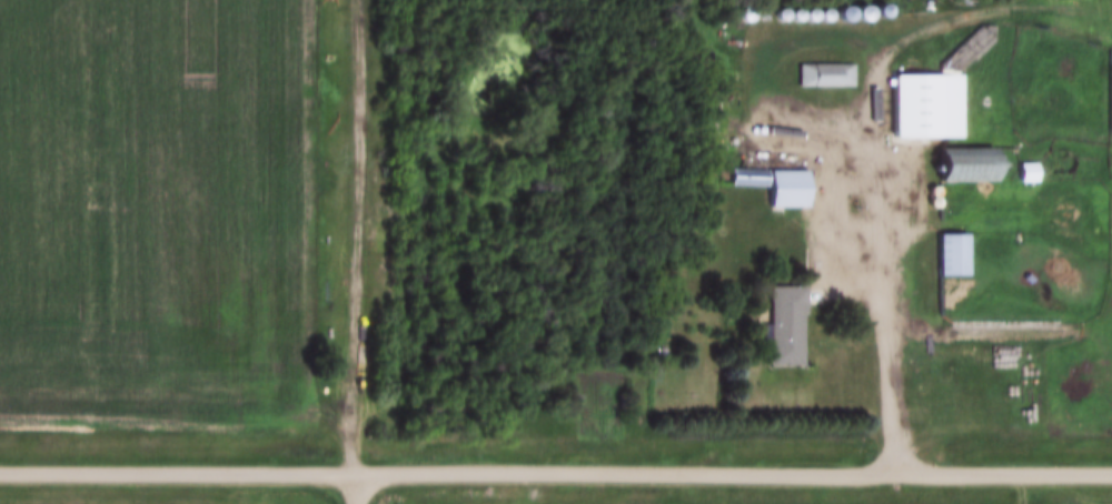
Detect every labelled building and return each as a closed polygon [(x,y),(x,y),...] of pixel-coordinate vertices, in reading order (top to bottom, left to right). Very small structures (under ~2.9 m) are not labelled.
[(851,86),(851,63),(796,63),(796,86),(851,86)] [(959,73),(891,73),(891,138),(959,138),(959,73)] [(937,182),(992,182),(992,149),(937,149),(937,182)] [(805,207),(804,169),(729,170),(729,187),(766,187),(766,207),(805,207)] [(964,277),(964,235),(935,235),(935,277),(964,277)] [(767,366),(802,366),(802,287),(767,287),(767,366)]
